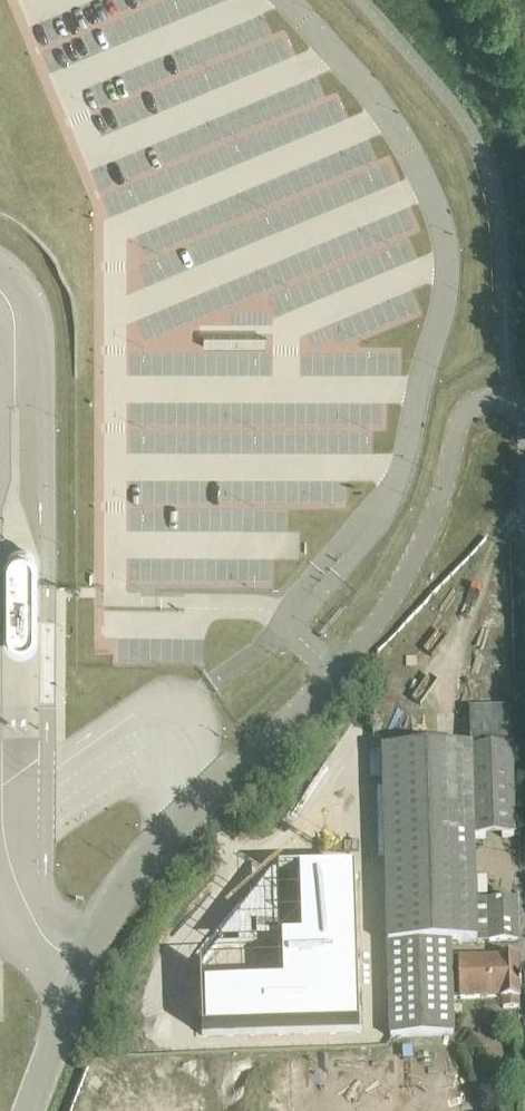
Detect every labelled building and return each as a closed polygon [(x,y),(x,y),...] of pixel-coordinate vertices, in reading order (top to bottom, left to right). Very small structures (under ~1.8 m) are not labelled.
[(7,630),(7,631),(8,632),(8,633),(8,634),(8,635),(9,636),(9,637),(10,638),(10,639),(11,639),(12,640),(12,641),(13,641),(14,642),(15,642),(15,643),(16,643),(17,644),(18,644),(19,644),(20,644),(21,644),(22,644),(23,644),(24,644),(25,644),(26,643),(27,643),(28,643),(29,642),(30,641),(31,641),(32,640),(32,639),(33,638),(34,637),(34,636),(35,635),(35,634),(35,633),(35,632),(35,631),(35,630),(36,563),(35,562),(35,561),(35,560),(35,559),(34,558),(34,557),(33,556),(33,555),(32,554),(31,553),(30,552),(29,552),(29,551),(28,551),(27,550),(26,550),(25,550),(24,550),(23,549),(22,549),(21,549),(20,550),(19,550),(18,550),(17,550),(16,550),(15,551),(14,552),(13,552),(12,553),(11,554),(10,555),(10,556),(9,557),(9,558),(8,559),(8,560),(8,561),(8,562),(7,563),(7,630)] [(515,837),(512,748),(511,709),(469,710),(470,748),(384,751),(390,945),(393,1036),(411,1035),(411,1034),(455,1032),(452,943),(518,941),(517,899),(477,900),(476,838),(515,837)] [(270,871),(202,966),(205,1035),(363,1029),(357,871),(270,871)] [(503,1009),(517,1008),(519,1008),(519,999),(520,999),(520,984),(522,984),(521,978),(519,978),(519,956),(499,957),(499,958),(460,959),(461,999),(499,998),(499,999),(503,999),(503,1009)] [(327,1051),(326,1069),(356,1070),(356,1052),(327,1051)] [(292,1078),(292,1110),(311,1110),(310,1077),(292,1078)]
